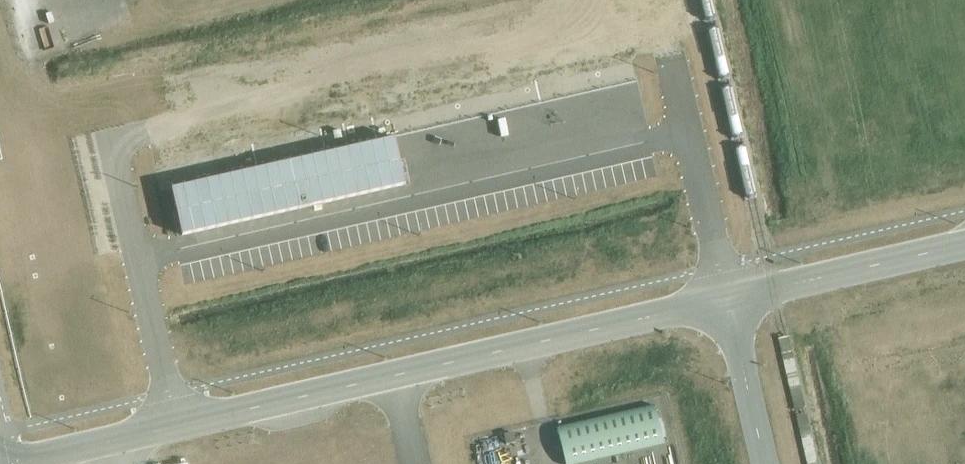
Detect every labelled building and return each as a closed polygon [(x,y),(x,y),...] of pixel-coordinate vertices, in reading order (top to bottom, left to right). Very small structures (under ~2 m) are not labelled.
[(391,148),(165,189),(175,242),(345,211),(346,218),(388,210),(385,196),(399,193),(391,148)] [(557,428),(565,463),(580,463),(664,445),(654,405),(557,428)]
